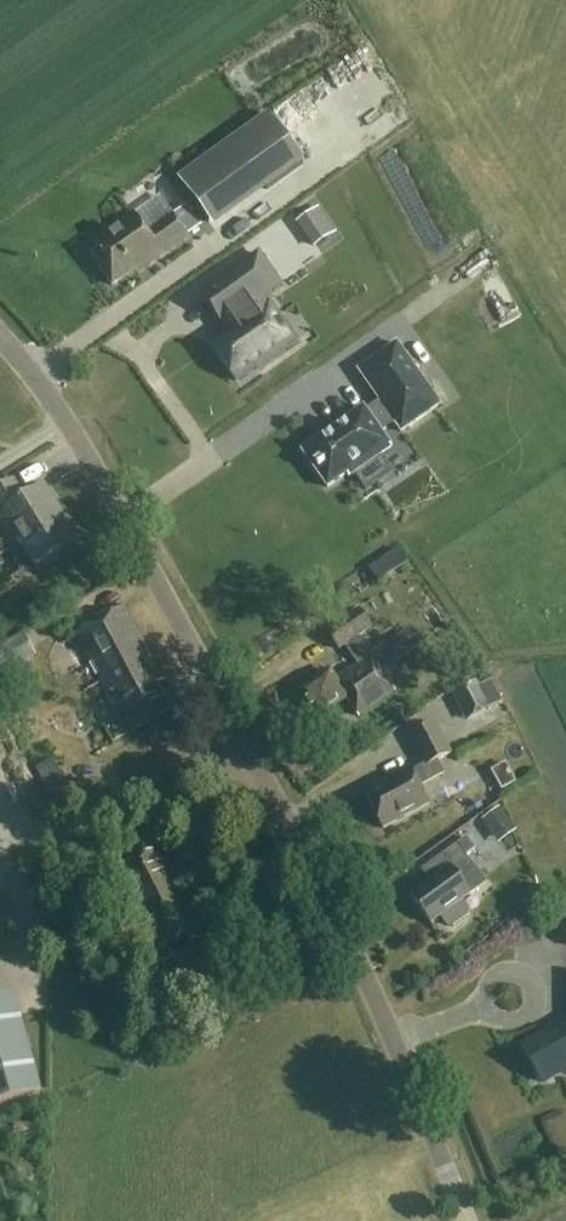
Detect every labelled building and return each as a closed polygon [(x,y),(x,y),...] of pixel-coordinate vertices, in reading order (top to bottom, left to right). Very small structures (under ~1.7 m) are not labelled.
[(214,230),(306,164),(269,114),(178,180),(214,230)] [(117,228),(96,243),(108,261),(100,267),(113,285),(144,263),(147,267),(188,238),(203,226),(188,206),(173,217),(171,214),(160,198),(134,216),(132,214),(115,226),(117,228)] [(259,256),(201,296),(222,326),(225,324),(232,332),(211,347),(236,382),(238,381),(242,378),(256,368),(258,370),(287,350),(285,348),(294,341),(278,319),(269,306),(267,308),(261,299),(279,285),(259,256)] [(364,409),(302,452),(328,489),(347,475),(350,478),(391,449),(381,434),(395,424),(402,433),(440,406),(397,345),(359,371),(381,402),(366,412),(364,409)] [(73,539),(60,517),(66,514),(46,481),(23,495),(13,478),(0,486),(0,517),(7,527),(12,524),(36,562),(73,539)] [(135,730),(172,711),(158,685),(166,681),(127,606),(76,632),(108,693),(114,690),(135,730)] [(371,655),(360,639),(373,629),(359,609),(326,632),(339,653),(346,648),(358,666),(335,681),(329,673),(298,694),(316,721),(347,701),(359,719),(397,694),(384,674),(419,650),(406,631),(371,655)] [(0,644),(0,672),(34,654),(23,632),(0,644)] [(56,669),(70,664),(64,649),(50,654),(56,669)] [(494,679),(481,685),(492,707),(505,701),(494,679)] [(431,763),(451,751),(435,722),(409,736),(426,765),(413,772),(411,768),(365,793),(384,827),(430,803),(421,787),(439,777),(431,763)] [(68,790),(54,761),(36,770),(50,799),(68,790)] [(500,811),(483,823),(493,837),(510,825),(500,811)] [(433,921),(440,916),(448,927),(454,927),(467,917),(468,913),(459,902),(472,892),(460,877),(476,866),(459,843),(421,872),(429,883),(413,895),(433,921)] [(156,949),(203,927),(179,874),(171,877),(159,852),(125,867),(144,908),(138,911),(156,949)] [(168,1010),(221,984),(208,956),(154,982),(168,1010)] [(42,1087),(13,990),(0,994),(0,1100),(42,1087)] [(543,1087),(562,1076),(563,1078),(565,1076),(565,1018),(544,1030),(546,1032),(520,1047),(543,1087)] [(459,1203),(445,1209),(450,1220),(467,1220),(459,1203)]
